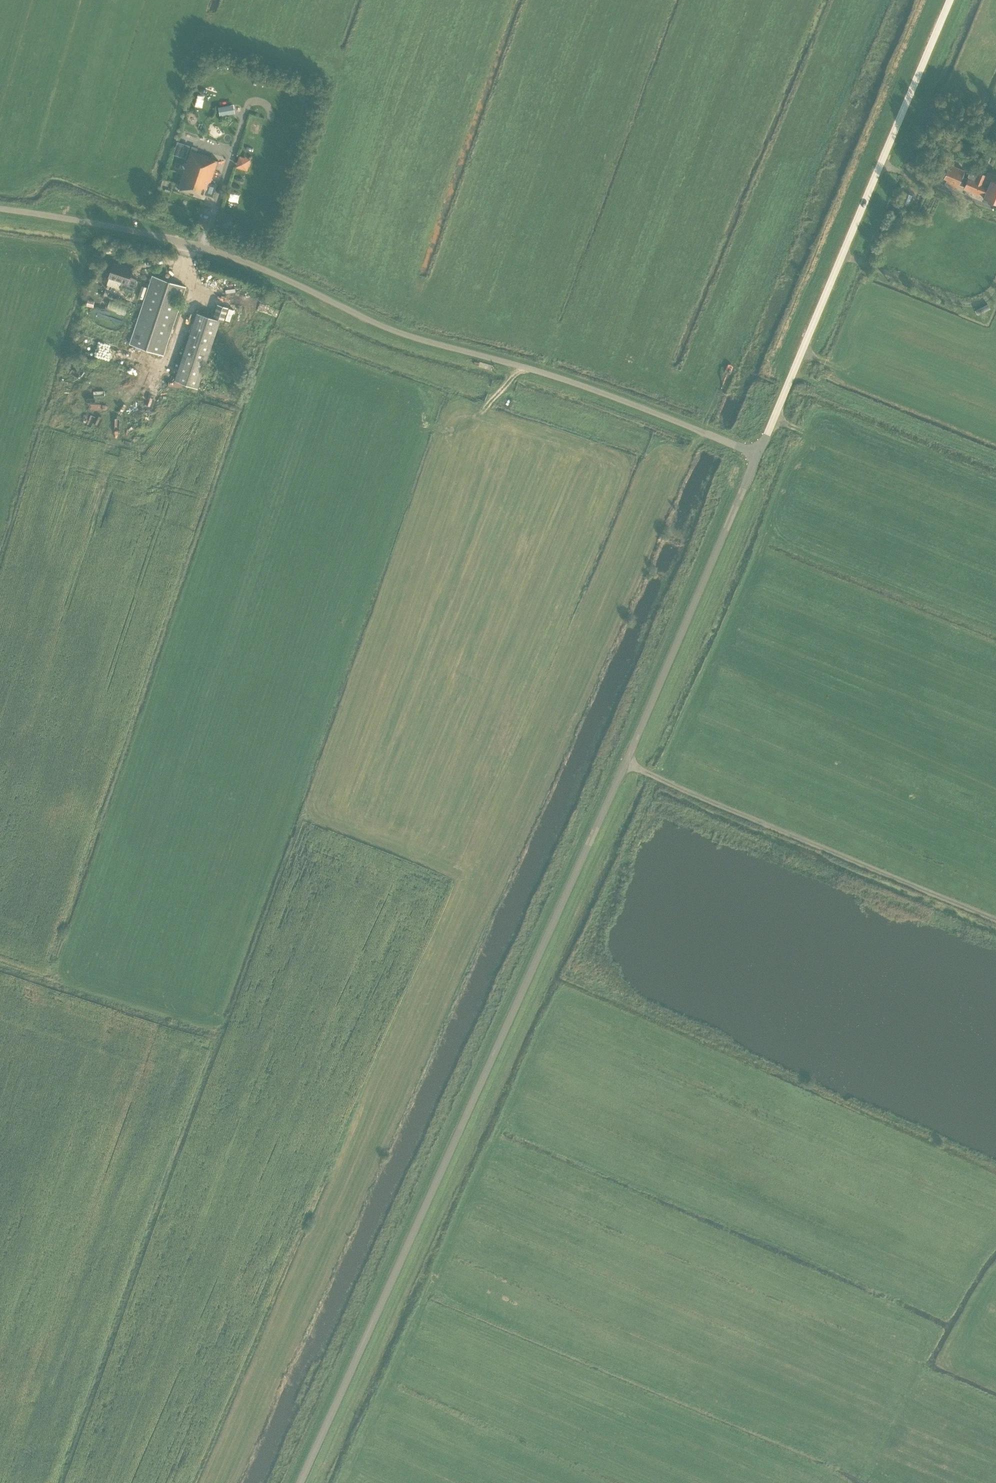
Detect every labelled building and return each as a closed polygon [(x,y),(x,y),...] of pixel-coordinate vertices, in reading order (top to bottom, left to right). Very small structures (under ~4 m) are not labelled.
[(218,106),(220,115),(231,114),(230,104),(218,106)] [(185,158),(187,152),(175,148),(173,154),(185,158)] [(211,158),(193,151),(179,189),(204,199),(207,191),(213,193),(217,183),(211,180),(217,162),(210,159),(211,158)] [(947,168),(943,178),(946,179),(944,183),(956,188),(957,185),(964,188),(963,189),(983,197),(995,203),(995,182),(990,179),(988,186),(982,183),(985,175),(978,172),(978,174),(969,170),(967,176),(968,177),(967,178),(962,176),(964,170),(952,165),(950,169),(947,168)] [(174,182),(165,179),(162,190),(170,193),(174,182)] [(76,206),(71,205),(71,200),(56,197),(55,203),(61,204),(60,210),(75,212),(76,206)] [(132,269),(113,263),(109,277),(107,284),(120,289),(120,287),(133,291),(137,279),(130,277),(132,269)] [(186,287),(153,276),(130,344),(163,355),(186,287)] [(228,285),(227,291),(240,295),(242,288),(228,285)] [(99,298),(105,300),(108,292),(102,290),(99,298)] [(108,300),(106,306),(123,312),(125,306),(108,300)] [(212,318),(220,320),(223,321),(227,308),(217,304),(212,318)] [(198,388),(220,320),(212,318),(197,312),(174,380),(198,388)] [(131,453),(145,457),(146,451),(133,447),(131,453)]
